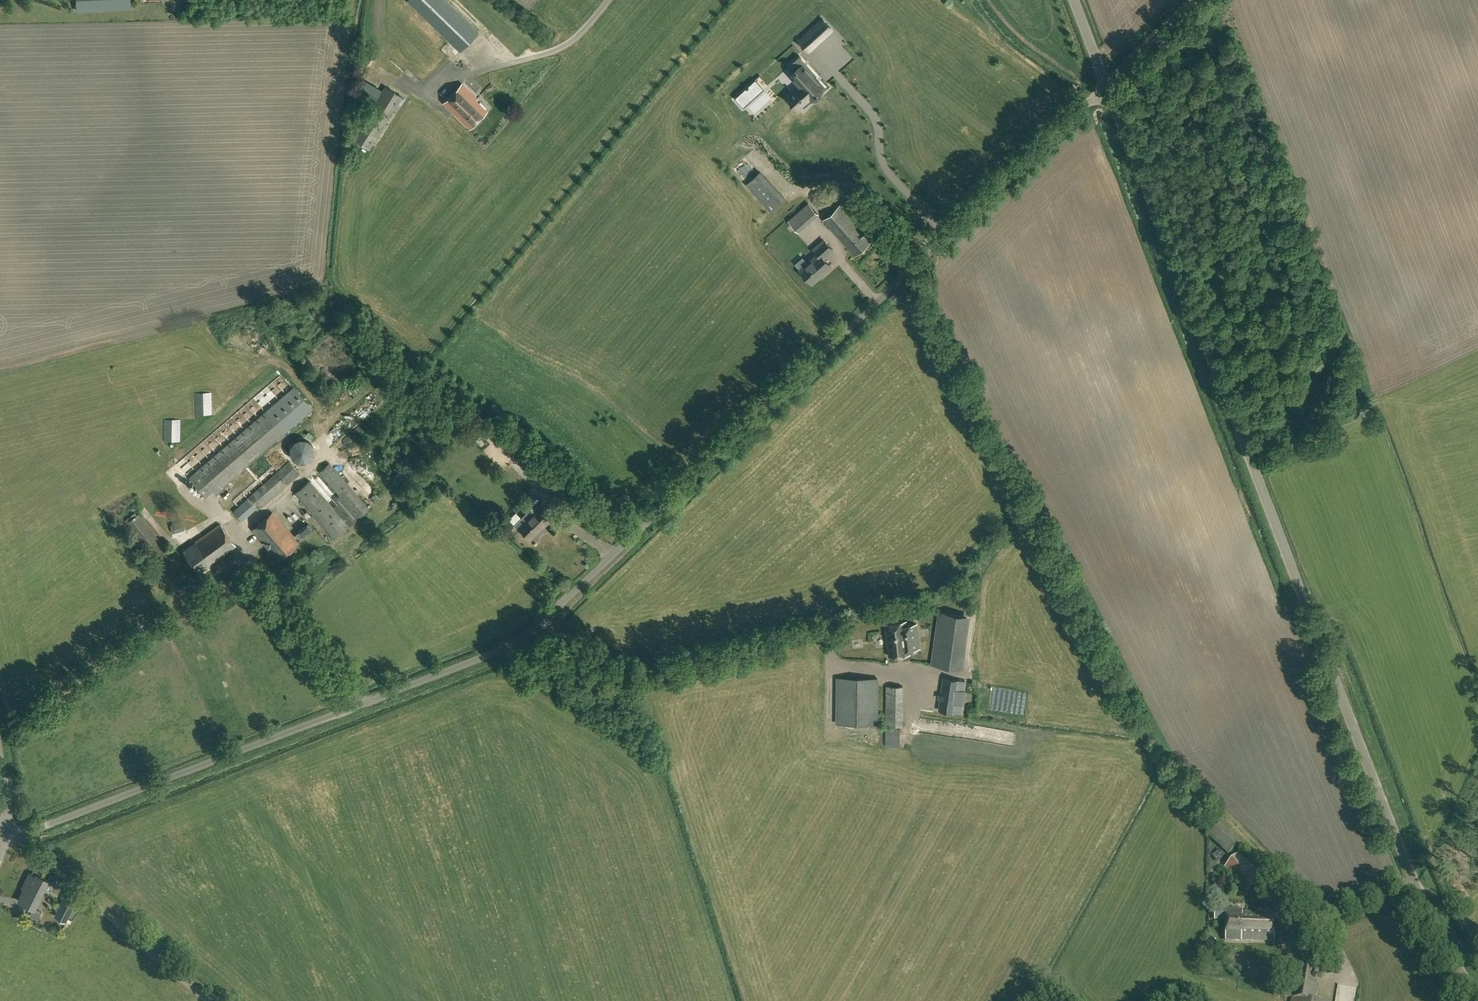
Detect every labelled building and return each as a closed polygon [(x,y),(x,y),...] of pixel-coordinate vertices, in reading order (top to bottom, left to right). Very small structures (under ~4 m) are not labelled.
[(130,0),(75,0),(76,12),(131,9),(130,0)] [(459,51),(479,30),(447,0),(407,0),(459,51)] [(831,30),(832,29),(829,26),(829,25),(827,23),(822,18),(808,31),(809,32),(800,41),(809,51),(818,42),(818,41),(822,37),(822,38),(823,38),(822,37),(826,33),(827,34),(827,33),(831,29),(831,30)] [(801,87),(796,91),(789,97),(799,107),(806,101),(810,97),(811,99),(817,94),(819,93),(819,92),(824,87),(819,81),(814,76),(815,75),(800,58),(801,57),(800,55),(795,60),(791,65),(796,71),(791,76),(801,87)] [(756,80),(756,79),(735,98),(744,107),(751,101),(750,99),(762,89),(755,81),(756,80)] [(469,128),(486,110),(476,99),(477,98),(462,83),(443,102),(469,128)] [(403,96),(384,85),(371,107),(352,138),(369,149),(403,96)] [(760,172),(746,184),(771,211),(785,199),(760,172)] [(856,229),(861,224),(842,203),(823,219),(842,241),(856,229)] [(799,232),(807,225),(797,215),(790,222),(799,232)] [(855,255),(873,239),(870,235),(873,232),(864,223),(862,225),(861,224),(856,229),(842,241),(855,255)] [(824,257),(833,249),(824,240),(814,249),(818,254),(800,270),(813,283),(832,266),(824,257)] [(918,287),(923,282),(919,278),(914,283),(918,287)] [(294,388),(196,471),(212,490),(216,495),(224,488),(223,486),(277,439),(278,441),(286,434),(284,433),(312,409),(294,388)] [(290,452),(291,455),(293,458),(295,461),(298,462),(302,462),(305,462),(309,460),(311,458),(313,455),(313,451),(313,448),(312,444),(309,442),(306,440),(303,439),(299,439),(296,440),(293,442),(291,445),(290,448),(290,452)] [(289,461),(279,470),(289,482),(300,473),(289,461)] [(273,466),(242,493),(247,498),(257,510),(289,482),(279,470),(278,471),(273,466)] [(196,471),(189,478),(204,496),(212,490),(196,471)] [(526,512),(513,525),(520,532),(522,530),(530,538),(543,526),(548,521),(544,516),(550,511),(541,502),(533,510),(529,506),(524,510),(526,512)] [(279,559),(299,542),(273,512),(253,529),(279,559)] [(155,561),(168,551),(139,513),(126,522),(155,561)] [(174,532),(185,528),(183,520),(171,524),(174,532)] [(199,571),(236,545),(220,524),(184,550),(199,571)] [(963,669),(970,616),(938,611),(930,664),(963,669)] [(906,621),(885,624),(889,656),(911,653),(910,649),(919,648),(917,624),(907,625),(906,621)] [(878,724),(879,678),(836,677),(836,724),(878,724)] [(955,712),(960,680),(943,678),(939,710),(955,712)] [(900,746),(900,728),(886,728),(886,746),(900,746)] [(1227,854),(1239,841),(1220,823),(1208,835),(1227,854)] [(1225,854),(1218,848),(1211,856),(1217,861),(1225,854)] [(1247,891),(1263,873),(1240,851),(1223,868),(1247,891)] [(48,879),(36,873),(35,876),(29,873),(25,881),(27,882),(26,884),(42,892),(48,879)] [(34,908),(42,892),(26,884),(18,901),(34,908)] [(72,907),(61,901),(55,915),(65,920),(72,907)] [(1242,910),(1215,909),(1215,919),(1226,919),(1226,939),(1242,940),(1242,939),(1242,911),(1242,910)] [(1275,912),(1242,911),(1242,939),(1274,940),(1275,912)] [(1207,954),(1218,944),(1210,934),(1198,945),(1207,954)] [(1289,964),(1284,996),(1291,997),(1314,999),(1319,966),(1297,963),(1296,964),(1289,964)]
